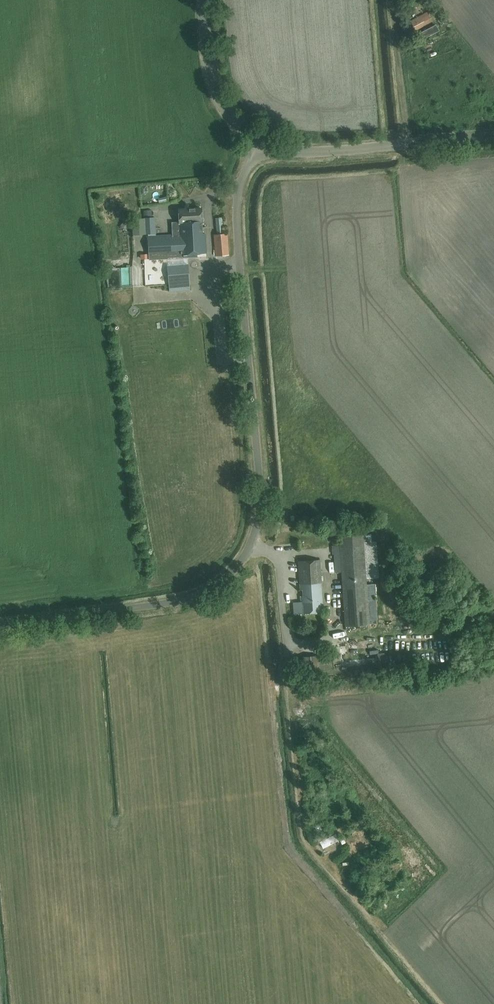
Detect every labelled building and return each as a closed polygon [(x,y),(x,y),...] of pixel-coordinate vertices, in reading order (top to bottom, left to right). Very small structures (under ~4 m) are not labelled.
[(418,6),(417,0),(403,0),(406,10),(418,6)] [(415,31),(433,21),(428,12),(410,21),(415,31)] [(436,24),(418,34),(421,40),(440,31),(436,24)] [(179,221),(171,222),(172,235),(179,234),(179,235),(202,234),(201,221),(202,221),(201,208),(178,209),(179,221)] [(216,256),(229,255),(227,233),(223,233),(222,217),(216,218),(217,235),(214,235),(216,256)] [(154,218),(131,220),(133,236),(155,234),(154,218)] [(122,231),(123,250),(133,249),(132,230),(122,231)] [(172,235),(147,236),(148,256),(148,258),(182,257),(182,255),(206,253),(205,234),(202,234),(179,235),(179,234),(172,235)] [(133,264),(134,286),(146,285),(145,264),(133,264)] [(188,273),(168,275),(170,292),(190,290),(188,273)] [(344,625),(368,624),(362,535),(338,537),(344,625)] [(379,575),(377,539),(365,540),(367,576),(379,575)] [(303,612),(322,611),(319,561),(297,562),(299,589),(301,589),(302,595),(299,595),(300,600),(302,600),(303,612)] [(375,581),(367,582),(369,620),(378,619),(375,581)] [(324,843),(339,838),(337,833),(322,839),(324,843)]
